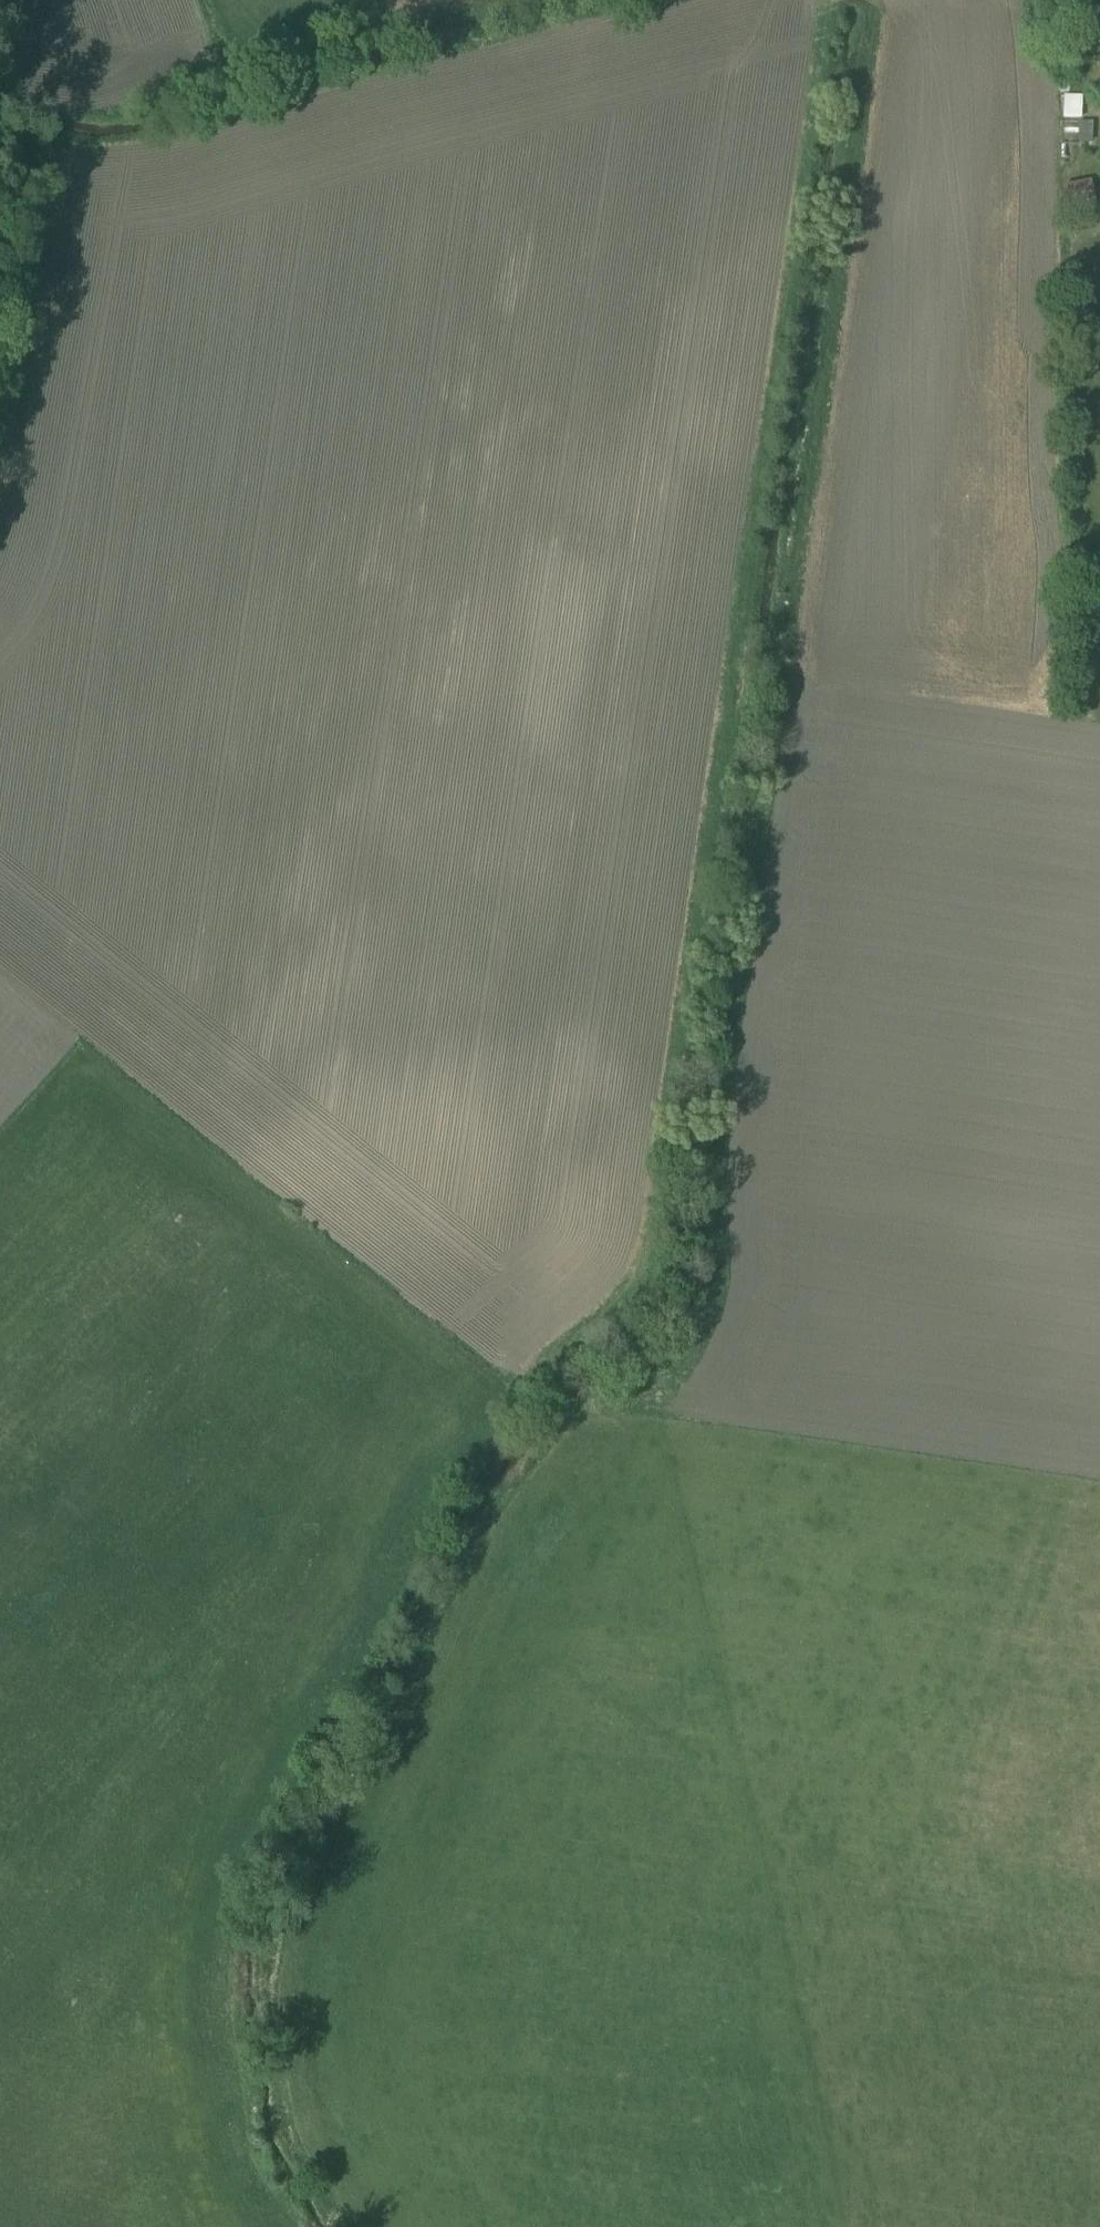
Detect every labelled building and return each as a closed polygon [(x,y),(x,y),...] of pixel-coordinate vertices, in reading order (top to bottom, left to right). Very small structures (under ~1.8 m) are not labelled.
[(1063,116),(1084,116),(1084,92),(1062,92),(1063,116)] [(1062,143),(1061,157),(1074,158),(1075,144),(1062,143)] [(1095,177),(1066,182),(1070,209),(1099,204),(1095,177)]
